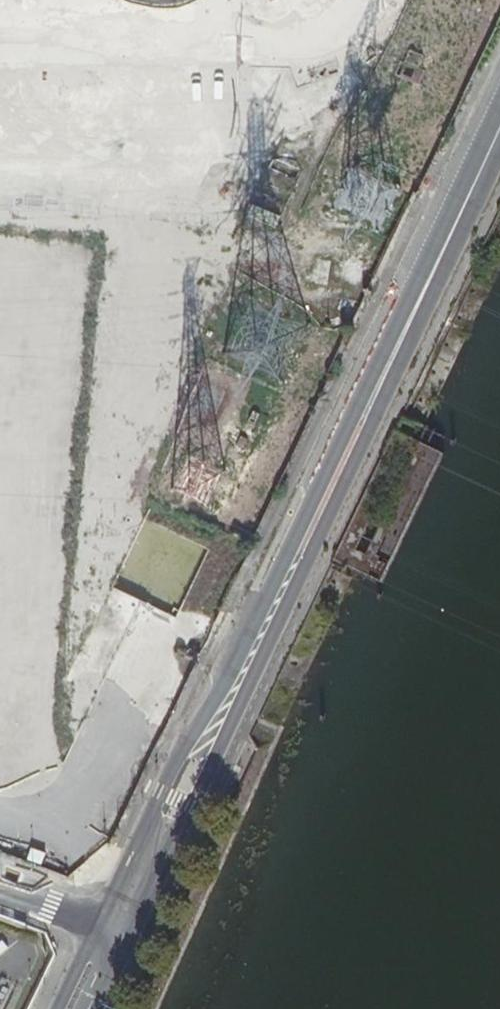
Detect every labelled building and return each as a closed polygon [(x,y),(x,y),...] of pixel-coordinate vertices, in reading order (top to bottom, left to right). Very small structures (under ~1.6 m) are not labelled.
[(92,3),(63,2),(61,32),(131,35),(131,14),(91,12),(92,3)]
